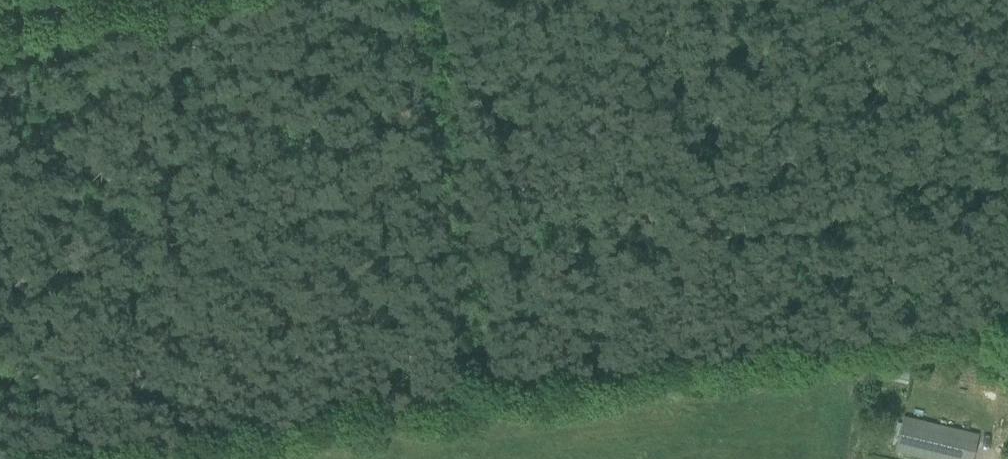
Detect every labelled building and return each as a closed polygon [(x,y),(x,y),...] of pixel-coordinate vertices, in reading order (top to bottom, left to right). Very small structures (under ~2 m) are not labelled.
[(905,417),(897,451),(931,458),(973,458),(979,435),(905,417)]
